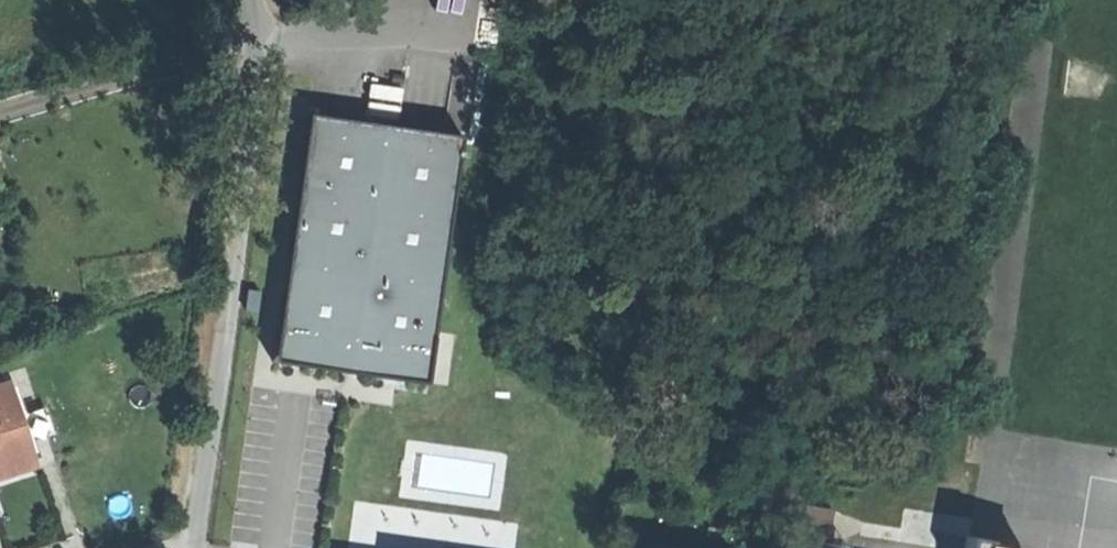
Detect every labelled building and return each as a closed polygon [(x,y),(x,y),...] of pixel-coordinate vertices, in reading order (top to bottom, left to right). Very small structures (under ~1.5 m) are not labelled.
[(416,377),(451,137),(302,116),(268,356),(416,377)] [(37,461),(24,424),(8,375),(0,378),(0,473),(37,461)] [(935,547),(973,547),(977,519),(908,510),(906,530),(866,525),(864,539),(935,547)]
